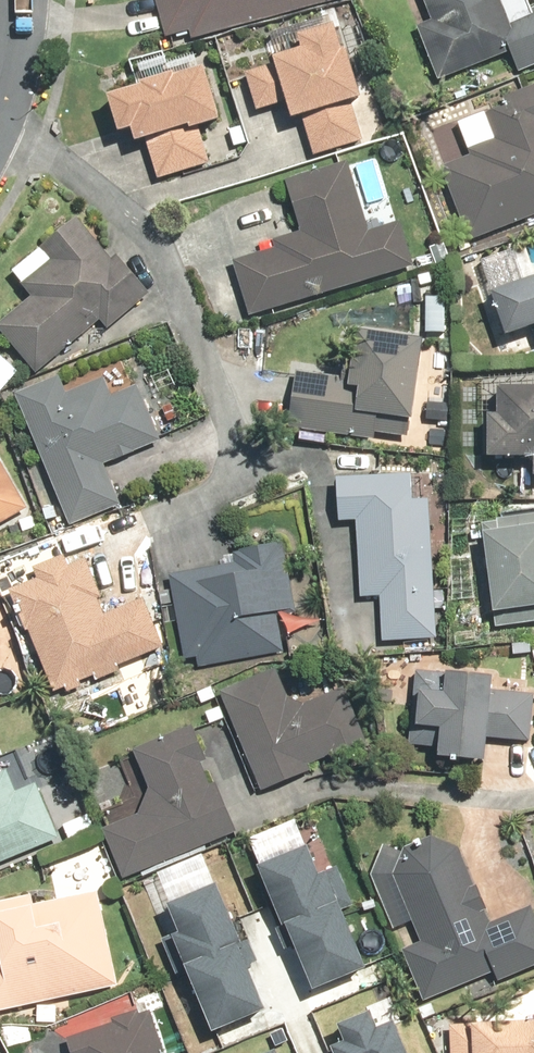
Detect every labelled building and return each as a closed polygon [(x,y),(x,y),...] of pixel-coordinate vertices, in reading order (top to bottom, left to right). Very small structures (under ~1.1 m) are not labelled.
[(163,39),(188,32),(190,41),(329,0),(152,0),(163,39)] [(533,63),(533,10),(528,13),(524,0),(420,0),(428,20),(412,26),(434,81),(506,53),(513,71),(533,63)] [(293,49),(265,58),(284,121),(298,117),(310,157),(361,142),(348,100),(354,99),(338,49),(334,51),(326,25),(289,36),(293,49)] [(132,86),(98,97),(110,134),(123,130),(127,143),(140,139),(154,181),(207,163),(195,126),(213,121),(196,67),(167,77),(166,73),(131,84),(132,86)] [(533,217),(533,85),(500,99),(502,104),(455,123),(466,151),(462,152),(464,156),(437,167),(467,243),(533,217)] [(229,261),(246,316),(411,266),(398,221),(366,231),(345,161),(281,181),(296,232),(269,240),(272,248),(229,261)] [(0,320),(0,335),(35,375),(97,321),(105,330),(146,294),(113,256),(108,260),(71,217),(7,272),(28,296),(0,320)] [(533,336),(533,274),(482,294),(499,338),(530,326),(533,336)] [(403,438),(416,341),(349,332),(343,378),(290,371),(282,427),(372,439),(373,434),(403,438)] [(11,396),(67,527),(118,506),(101,465),(158,442),(134,386),(109,396),(100,377),(62,394),(55,377),(11,396)] [(489,389),(489,416),(481,416),(481,458),(525,458),(525,479),(533,479),(533,388),(489,389)] [(0,468),(0,524),(24,509),(0,468)] [(406,475),(331,478),(333,523),(353,522),(356,598),(377,597),(379,643),(434,641),(427,499),(407,500),(406,475)] [(477,524),(479,533),(475,534),(485,615),(491,614),(492,627),(533,622),(533,513),(490,519),(490,522),(477,524)] [(291,610),(279,543),(230,551),(232,564),(166,575),(181,660),(194,658),(196,669),(281,654),(274,613),(291,610)] [(62,689),(65,696),(119,675),(115,666),(161,648),(140,598),(100,614),(94,599),(99,598),(83,559),(64,567),(59,555),(28,568),(32,578),(4,590),(21,633),(24,631),(50,694),(62,689)] [(272,668),(215,693),(259,792),(307,771),(305,765),(332,754),(334,760),(365,747),(340,688),(302,705),(286,698),(272,668)] [(492,678),(412,672),(408,728),(432,729),(430,759),(478,762),(479,745),(484,745),(485,739),(526,742),(530,694),(491,692),(492,678)] [(99,829),(120,881),(233,833),(212,784),(207,786),(198,764),(203,762),(188,726),(128,751),(145,788),(135,815),(99,829)] [(57,840),(18,748),(0,755),(0,864),(57,840)] [(527,907),(487,923),(482,911),(471,886),(470,887),(455,848),(427,837),(400,848),(398,853),(378,845),(368,876),(389,930),(408,923),(416,943),(399,950),(421,1003),(490,974),(494,983),(533,967),(533,923),(527,907)] [(310,847),(260,868),(311,991),(361,970),(310,847)] [(164,906),(210,1033),(262,1014),(216,887),(164,906)] [(116,986),(94,891),(30,906),(28,895),(0,901),(0,1011),(116,986)] [(144,1006),(106,1019),(110,1022),(64,1038),(44,1027),(43,1051),(62,1044),(65,1052),(161,1052),(144,1006)] [(323,1048),(325,1052),(400,1052),(388,1023),(369,1030),(362,1013),(329,1026),(336,1043),(323,1048)] [(447,1025),(449,1052),(533,1052),(533,1022),(447,1025)]
